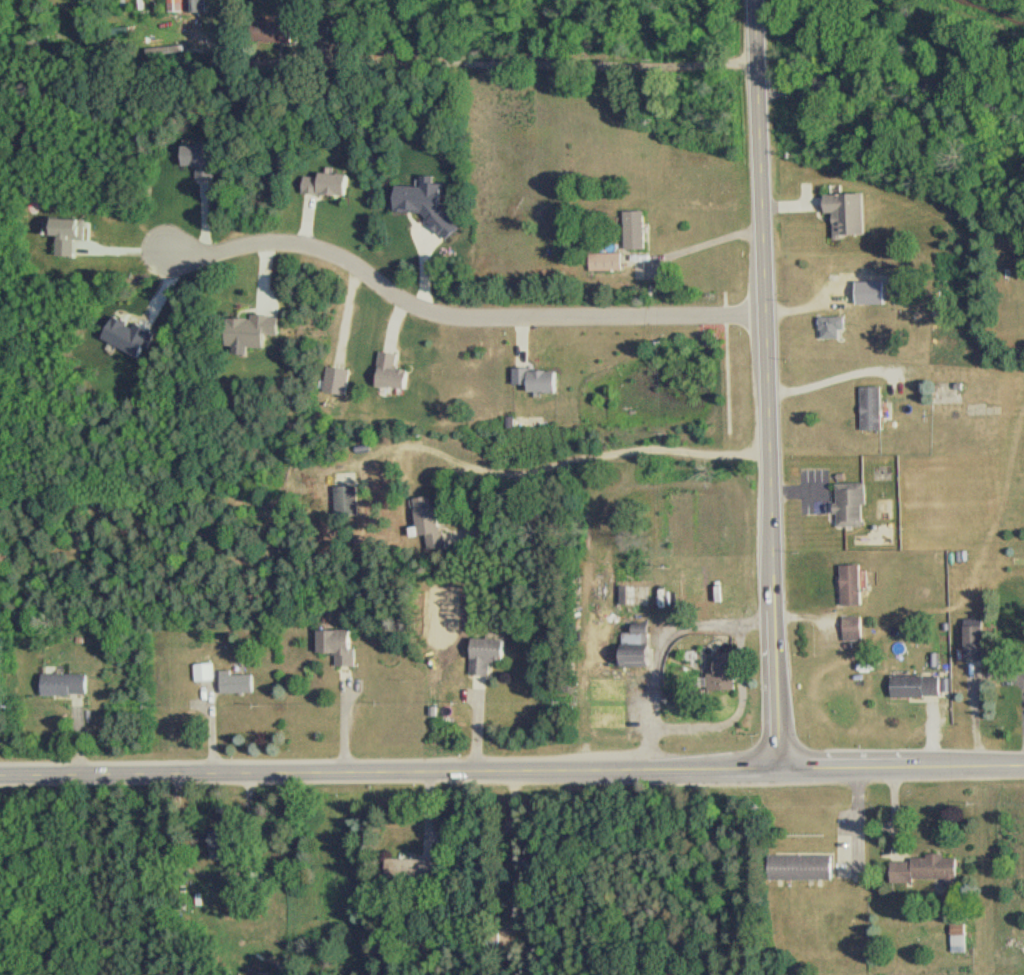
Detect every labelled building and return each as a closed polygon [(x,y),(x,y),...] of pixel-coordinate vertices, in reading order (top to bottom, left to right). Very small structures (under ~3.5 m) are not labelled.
[(191,13),(205,13),(204,0),(190,0),(191,13)] [(184,166),(199,165),(200,180),(214,179),(213,144),(184,146),(184,166)] [(352,198),(355,178),(307,172),(305,192),(352,198)] [(428,188),(404,185),(396,191),(394,203),(400,211),(427,214),(444,238),(455,239),(467,231),(452,209),(453,201),(448,194),(449,185),(438,184),(439,177),(429,176),(428,188)] [(867,195),(829,195),(829,216),(836,216),(837,237),(868,237),(867,195)] [(80,257),(81,239),(93,239),(93,220),(45,219),(45,234),(58,234),(57,256),(80,257)] [(825,318),(825,339),(847,339),(847,318),(825,318)] [(144,356),(155,332),(126,319),(123,326),(110,320),(102,338),(144,356)] [(377,384),(413,391),(417,371),(394,366),(397,353),(384,350),(377,384)] [(859,387),(859,431),(880,431),(880,387),(859,387)] [(863,484),(834,484),(835,527),(863,527),(863,484)] [(362,513),(362,486),(339,486),(339,513),(362,513)] [(859,607),(859,566),(839,566),(839,607),(859,607)] [(861,642),(861,618),(842,618),(842,642),(861,642)] [(980,662),(980,628),(962,628),(962,662),(980,662)] [(321,630),(321,653),(338,652),(339,666),(357,666),(356,629),(321,630)] [(475,639),(474,675),(488,675),(488,661),(512,662),(512,639),(475,639)] [(631,667),(656,667),(656,653),(631,653),(631,667)] [(718,655),(718,692),(740,692),(740,655),(718,655)] [(200,681),(218,680),(217,663),(199,664),(200,681)] [(235,675),(235,670),(224,671),(225,693),(256,693),(255,674),(235,675)] [(93,694),(93,673),(48,674),(49,695),(93,694)] [(889,698),(939,698),(939,676),(889,676),(889,698)] [(831,880),(831,857),(775,857),(775,880),(831,880)] [(938,881),(938,892),(956,892),(956,858),(889,859),(889,881),(938,881)] [(950,925),(950,953),(965,953),(965,925),(950,925)]
